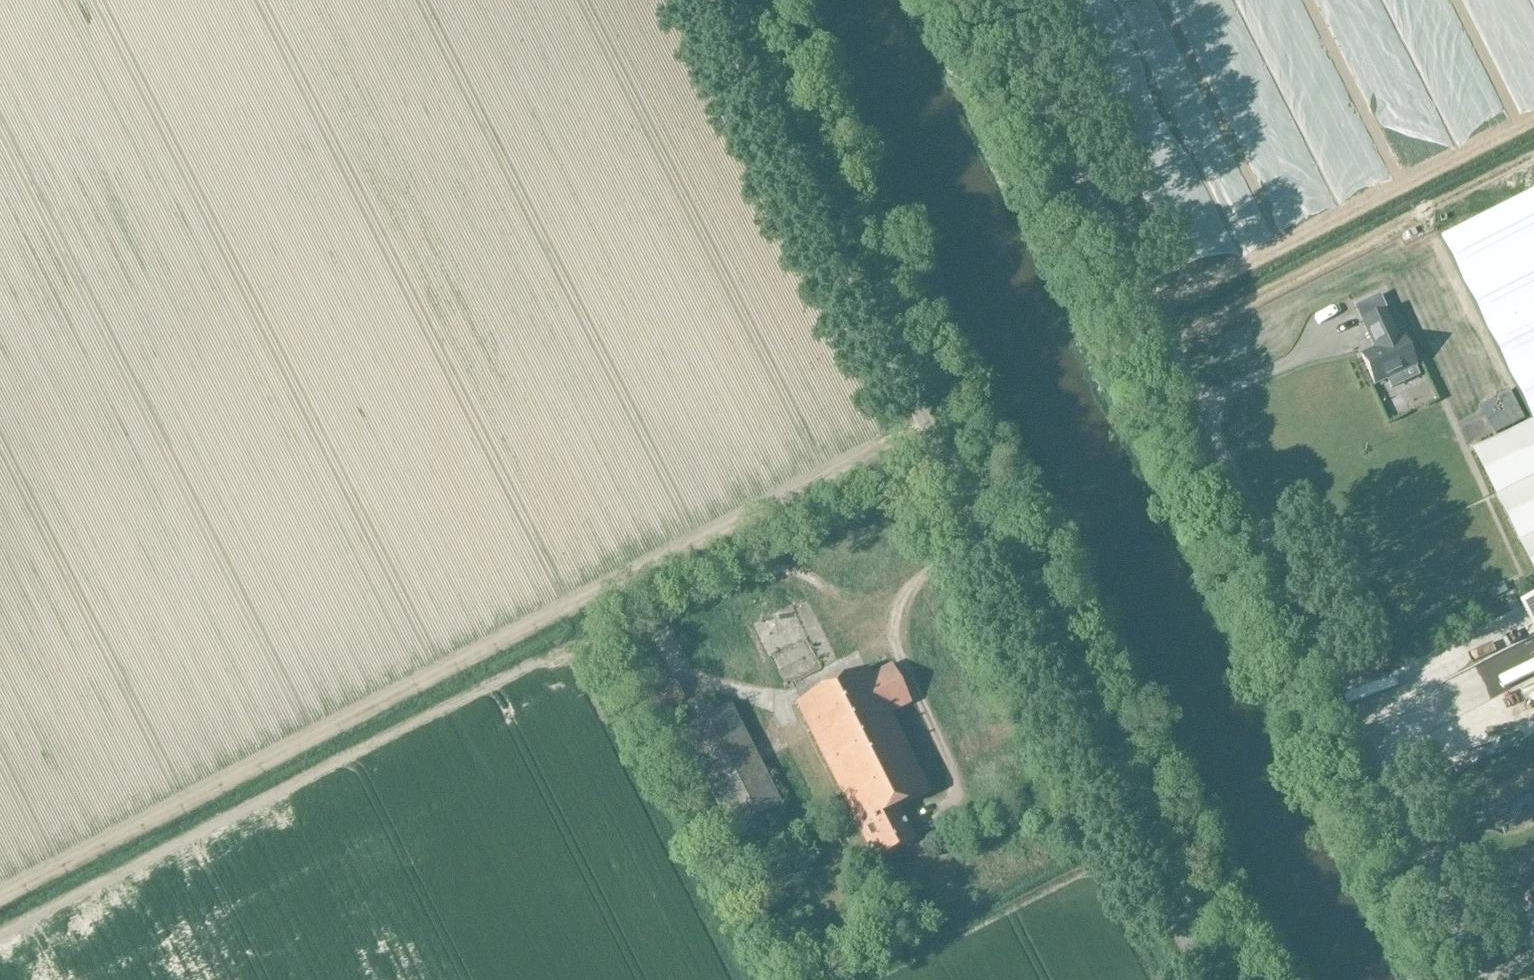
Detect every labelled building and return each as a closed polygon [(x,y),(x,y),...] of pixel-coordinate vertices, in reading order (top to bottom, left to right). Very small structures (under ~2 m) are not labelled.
[(1447,236),(1533,411),(1533,193),(1447,236)] [(1375,349),(1361,355),(1375,385),(1387,379),(1391,389),(1404,383),(1400,373),(1416,366),(1402,337),(1398,338),(1386,311),(1362,322),(1375,349)] [(1509,392),(1496,399),(1503,413),(1488,421),(1495,434),(1524,419),(1509,392)] [(1481,448),(1533,555),(1533,422),(1481,448)] [(1523,604),(1533,626),(1533,599),(1528,602),(1523,604)] [(1500,630),(1449,654),(1455,666),(1506,642),(1500,630)] [(770,676),(787,676),(786,655),(769,656),(770,676)] [(889,713),(910,703),(891,666),(871,675),(867,669),(795,705),(865,844),(872,842),(881,859),(915,844),(897,808),(928,793),(889,713)] [(680,732),(731,832),(783,806),(731,705),(680,732)]
